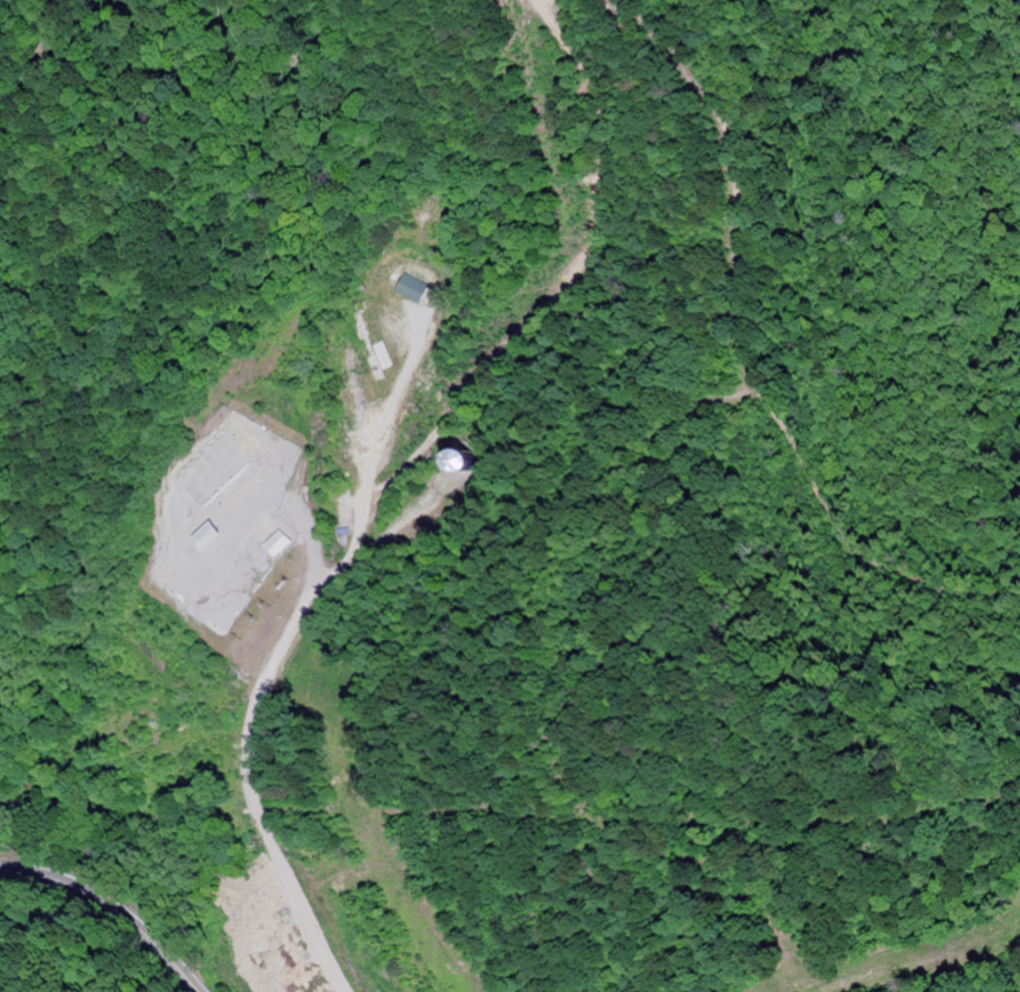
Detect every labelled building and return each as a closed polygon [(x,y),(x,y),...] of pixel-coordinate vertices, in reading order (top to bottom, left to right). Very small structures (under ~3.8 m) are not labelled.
[(435,286),(410,275),(402,293),(427,304),(435,286)] [(253,457),(225,427),(203,447),(215,460),(208,467),(223,483),(230,477),(238,486),(244,480),(237,472),(246,463),(253,457)] [(484,452),(473,452),(472,469),(484,470),(484,452)] [(207,538),(215,545),(232,529),(224,521),(207,538)] [(309,542),(297,530),(281,546),(294,558),(309,542)]
